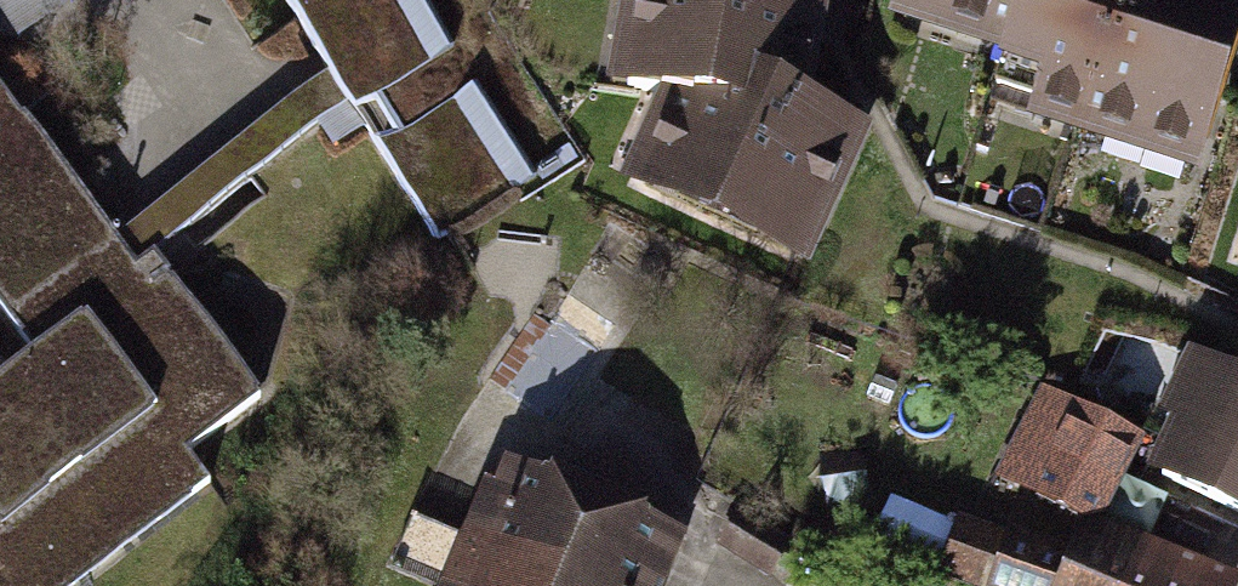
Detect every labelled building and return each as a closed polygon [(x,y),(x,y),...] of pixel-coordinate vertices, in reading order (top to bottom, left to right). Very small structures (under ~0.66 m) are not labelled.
[(21,38),(76,4),(74,0),(0,0),(0,5),(21,38)] [(328,72),(366,132),(441,250),(582,160),(491,16),(499,0),(283,0),(328,72)] [(634,25),(642,26),(634,79),(677,85),(817,106),(827,38),(837,40),(843,0),(637,0),(634,25)] [(1030,60),(1049,0),(910,0),(907,10),(972,30),(968,40),(1030,60)] [(1017,101),(1086,124),(1083,133),(1153,156),(1156,148),(1206,164),(1220,123),(1237,67),(1237,0),(1049,0),(1030,60),(1017,101)] [(366,132),(328,72),(118,241),(139,268),(160,253),(316,127),(334,152),(366,132)] [(214,488),(189,454),(265,398),(172,275),(174,273),(160,253),(139,268),(118,241),(0,85),(0,305),(40,359),(0,390),(0,585),(80,585),(214,488)] [(817,106),(677,85),(663,121),(673,125),(645,187),(810,262),(869,130),(817,106)] [(606,349),(558,317),(547,332),(534,323),(498,377),(559,419),(606,349)] [(1213,366),(1165,472),(1237,506),(1237,377),(1213,366)] [(1144,440),(1082,410),(1042,493),(1094,518),(1107,513),(1144,440)] [(462,585),(652,585),(657,573),(665,576),(680,541),(509,473),(480,542),(462,585)] [(791,547),(743,514),(723,542),(771,575),(791,547)] [(397,569),(437,585),(462,585),(480,542),(418,518),(397,569)] [(967,519),(947,577),(972,585),(1059,585),(1070,555),(967,519)] [(1100,532),(1079,585),(1233,585),(1233,584),(1100,532)]
